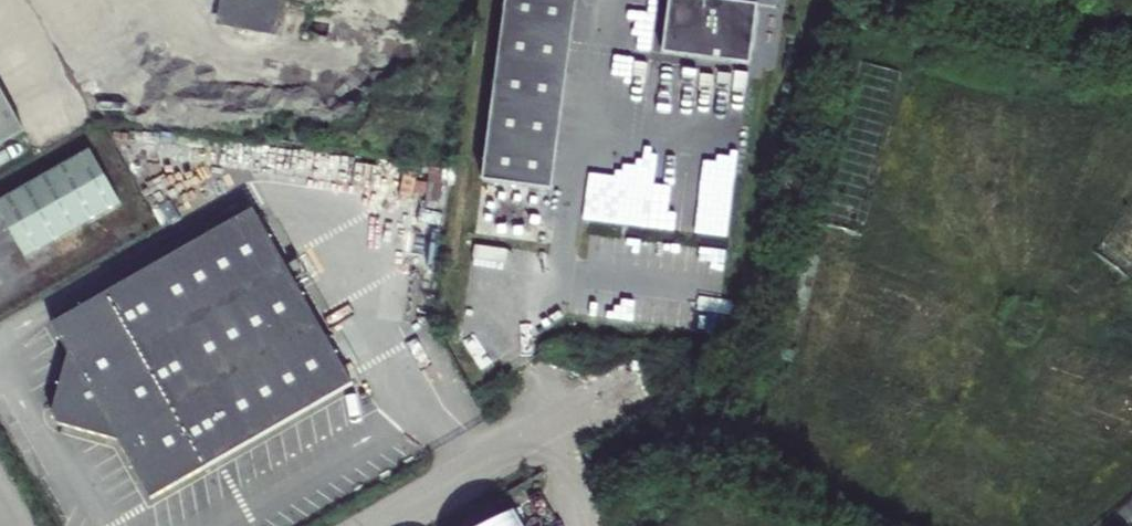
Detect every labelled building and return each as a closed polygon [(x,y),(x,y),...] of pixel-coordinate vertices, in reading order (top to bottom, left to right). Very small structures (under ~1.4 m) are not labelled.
[(278,37),(282,0),(220,0),(217,31),(278,37)] [(553,191),(578,0),(506,0),(483,182),(553,191)] [(714,0),(670,0),(663,54),(751,65),(758,6),(714,0)] [(861,236),(900,72),(860,63),(821,226),(861,236)] [(22,131),(0,92),(0,143),(22,131)] [(89,146),(0,196),(0,215),(24,258),(121,205),(89,146)] [(64,349),(50,409),(56,418),(113,437),(146,494),(348,379),(249,206),(47,321),(64,349)] [(1131,272),(1131,207),(1094,255),(1126,280),(1131,272)] [(1093,525),(1131,525),(1131,494),(1093,525)]
